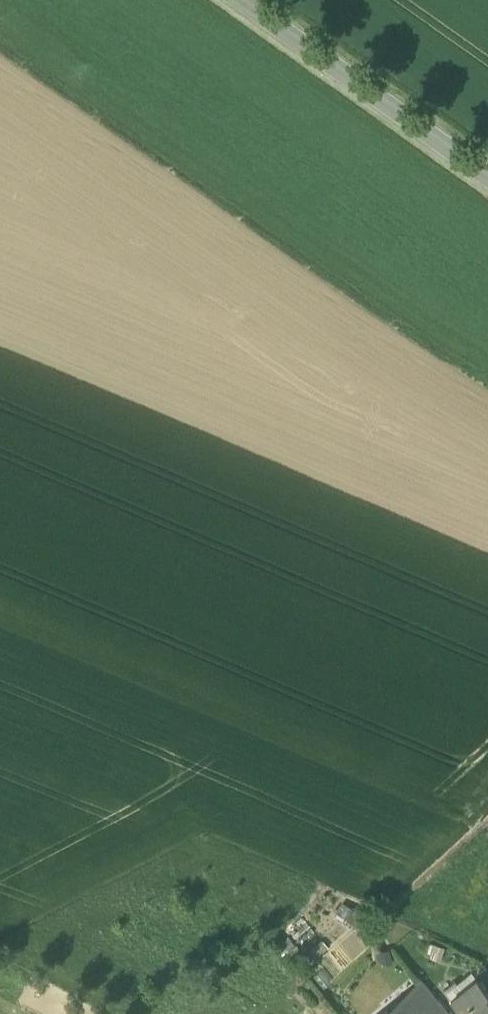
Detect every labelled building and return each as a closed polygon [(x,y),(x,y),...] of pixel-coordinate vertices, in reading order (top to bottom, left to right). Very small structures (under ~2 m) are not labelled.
[(475,977),(449,998),(462,1013),(487,1013),(487,992),(475,977)] [(428,990),(417,999),(429,1013),(447,1013),(428,990)] [(412,994),(389,1013),(386,1009),(380,1013),(429,1013),(417,999),(412,994)]
